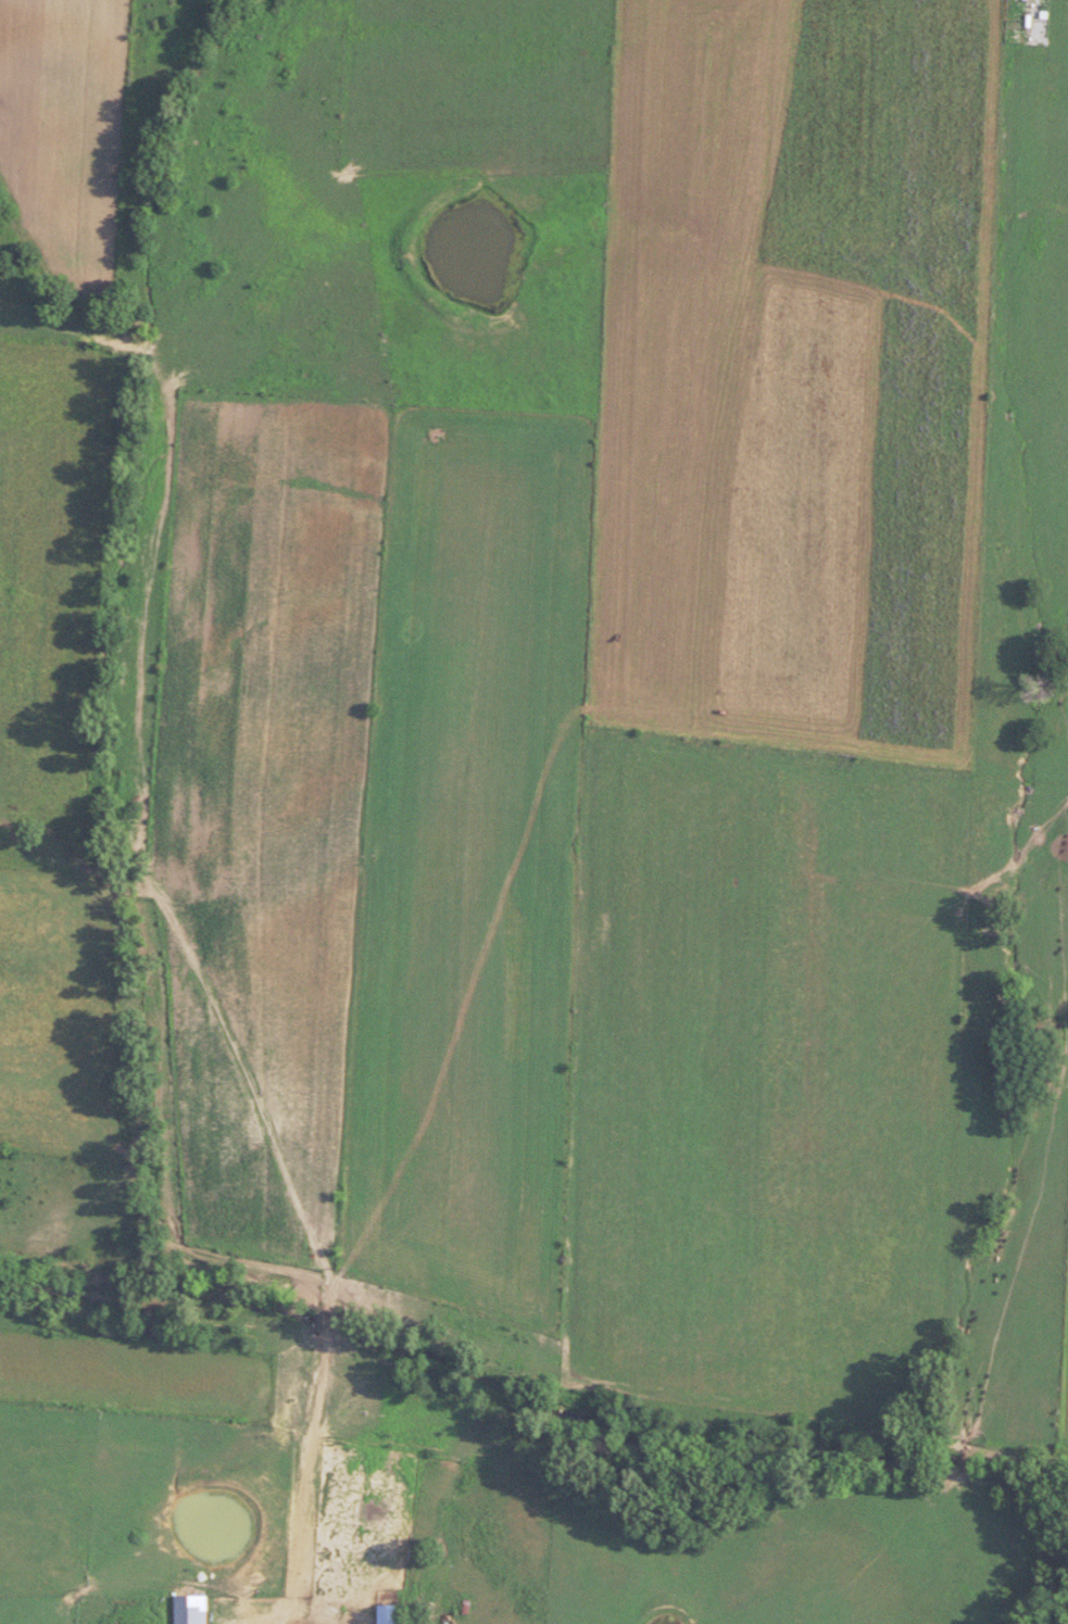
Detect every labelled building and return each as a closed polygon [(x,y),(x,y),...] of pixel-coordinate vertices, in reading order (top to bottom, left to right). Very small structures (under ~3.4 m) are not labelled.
[(180,1623),(215,1623),(215,1595),(180,1595),(180,1623)]
